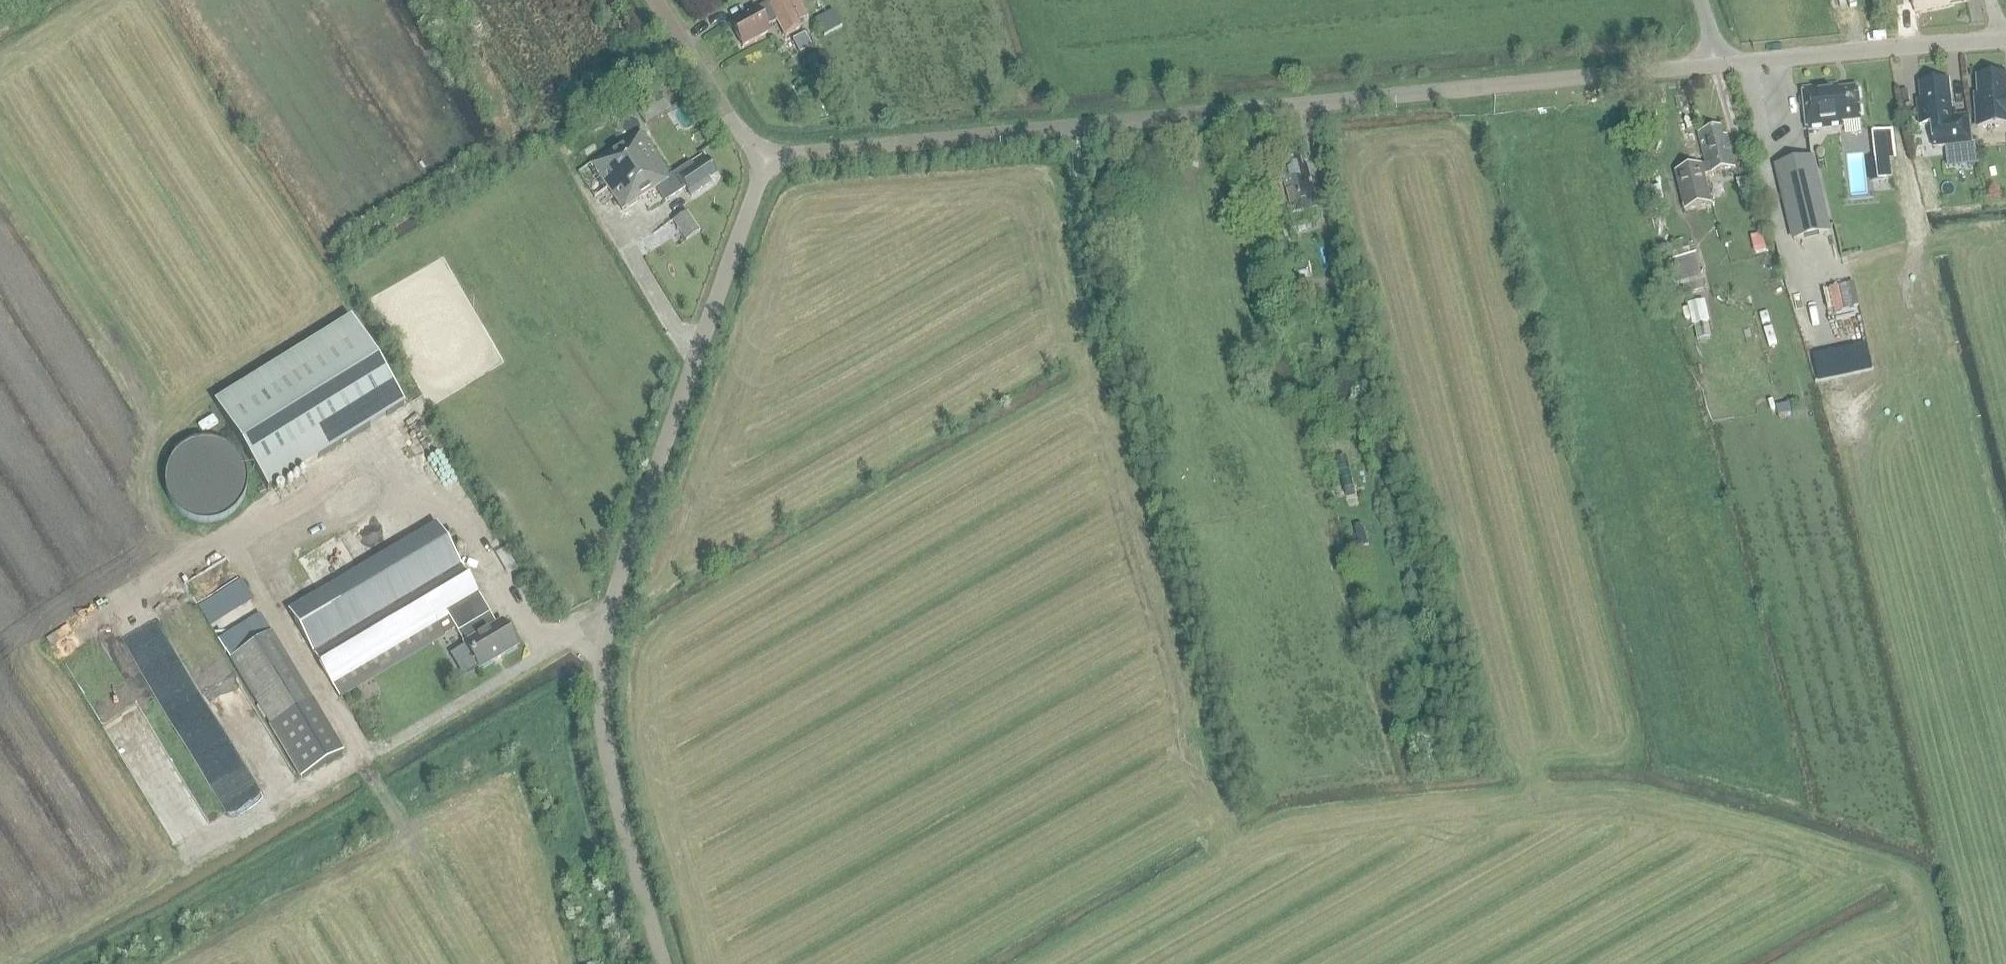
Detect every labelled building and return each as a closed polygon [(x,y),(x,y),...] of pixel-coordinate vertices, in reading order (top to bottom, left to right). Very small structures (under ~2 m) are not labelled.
[(799,21),(808,16),(800,0),(776,0),(768,4),(767,2),(731,21),(745,48),(771,34),(768,29),(780,23),(787,37),(803,28),(799,21)] [(1915,10),(1948,2),(1947,0),(1912,0),(1915,10)] [(816,18),(825,34),(842,24),(834,8),(816,18)] [(818,53),(808,58),(814,72),(824,68),(818,53)] [(1978,75),(1980,103),(1976,103),(1977,124),(2005,122),(2005,73),(1978,75)] [(1916,99),(1918,112),(1919,126),(1932,125),(1934,145),(1972,140),(1968,112),(1952,114),(1948,78),(1918,81),(1920,98),(1916,99)] [(1800,86),(1805,130),(1841,126),(1840,121),(1857,119),(1854,86),(1837,88),(1836,82),(1800,86)] [(1697,132),(1706,165),(1675,173),(1685,211),(1710,204),(1703,176),(1735,167),(1727,136),(1722,138),(1719,126),(1697,132)] [(594,160),(624,206),(657,186),(664,197),(686,183),(693,194),(713,181),(711,177),(720,171),(708,152),(672,175),(643,129),(594,160)] [(1894,130),(1873,133),(1876,162),(1897,160),(1894,130)] [(1948,146),(1949,167),(1977,165),(1976,145),(1948,146)] [(1832,232),(1813,157),(1774,166),(1792,241),(1832,232)] [(1281,166),(1296,215),(1320,207),(1309,167),(1304,168),(1302,160),(1281,166)] [(671,219),(684,240),(699,231),(686,210),(671,219)] [(1680,295),(1704,290),(1696,254),(1672,259),(1680,295)] [(1831,286),(1834,310),(1860,307),(1857,283),(1831,286)] [(1689,303),(1692,325),(1710,322),(1707,301),(1689,303)] [(215,403),(268,489),(404,404),(352,319),(215,403)] [(1875,369),(1868,343),(1814,357),(1821,383),(1875,369)] [(198,503),(224,508),(227,493),(226,493),(231,469),(223,467),(224,461),(184,454),(181,472),(197,475),(196,481),(202,482),(198,503)] [(507,549),(498,554),(509,574),(517,569),(507,549)] [(310,648),(333,688),(450,619),(464,643),(463,643),(479,669),(517,647),(501,621),(485,630),(471,607),(481,601),(457,561),(310,648)] [(237,580),(213,596),(222,608),(245,593),(237,580)] [(345,758),(271,632),(229,658),(300,782),(345,758)]
